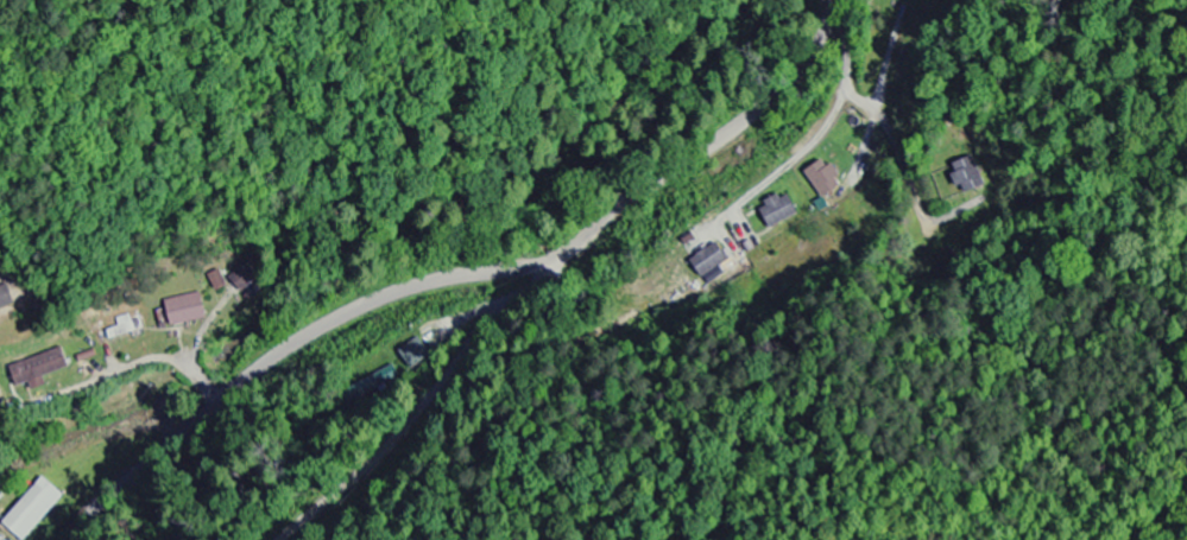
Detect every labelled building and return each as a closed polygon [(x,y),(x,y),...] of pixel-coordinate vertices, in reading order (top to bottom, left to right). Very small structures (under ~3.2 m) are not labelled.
[(963,194),(984,188),(974,157),(950,165),(953,174),(948,175),(953,190),(961,187),(963,194)] [(838,188),(825,159),(802,170),(816,199),(838,188)] [(756,209),(767,231),(797,216),(785,194),(756,209)] [(687,263),(702,281),(727,260),(713,242),(687,263)] [(227,280),(241,295),(258,279),(244,265),(227,280)] [(213,293),(226,287),(218,271),(206,277),(213,293)] [(12,306),(4,285),(0,287),(0,310),(12,306)] [(205,320),(198,294),(162,303),(168,329),(205,320)] [(44,388),(41,379),(67,370),(59,349),(6,368),(13,389),(26,384),(29,393),(44,388)] [(65,498),(44,478),(0,525),(16,539),(26,539),(65,498)]
